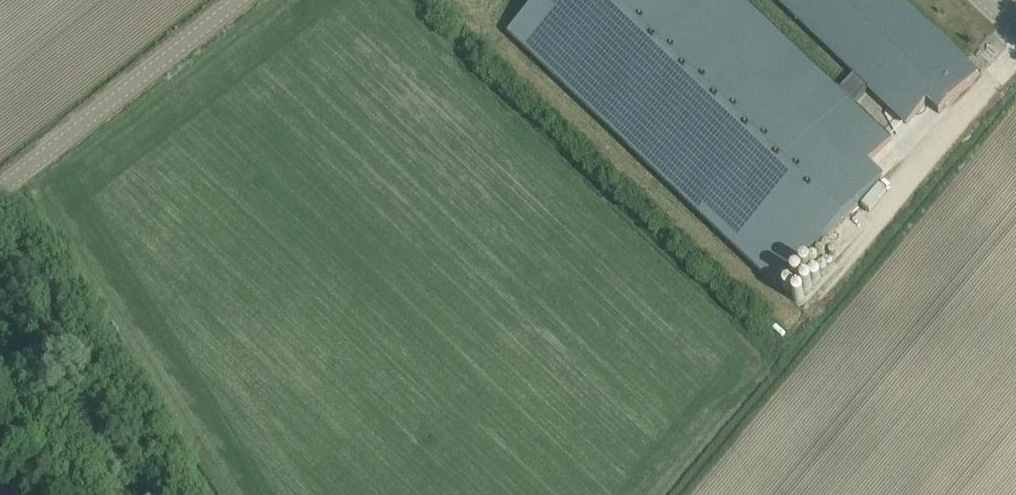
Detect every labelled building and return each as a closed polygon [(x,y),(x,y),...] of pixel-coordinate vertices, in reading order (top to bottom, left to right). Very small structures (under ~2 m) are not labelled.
[(508,33),(779,290),(885,178),(869,163),(892,139),(855,104),(869,89),(907,125),(930,103),(942,114),(981,72),(904,0),(775,0),(854,75),(840,90),(745,0),(539,0),(508,33)]
